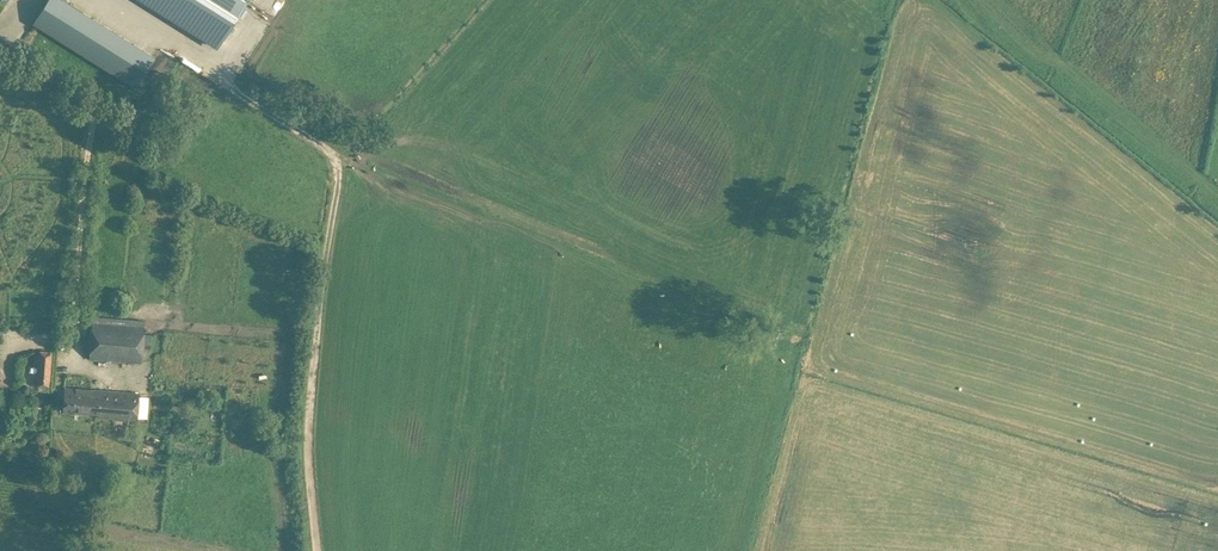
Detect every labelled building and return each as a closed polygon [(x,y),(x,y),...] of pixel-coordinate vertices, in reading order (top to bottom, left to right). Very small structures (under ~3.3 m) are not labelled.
[(33,23),(37,26),(135,87),(155,57),(64,0),(48,0),(33,23)] [(218,46),(246,0),(145,0),(218,46)] [(142,362),(143,345),(150,346),(150,334),(144,333),(145,321),(93,317),(90,358),(142,362)] [(40,351),(37,385),(49,386),(52,352),(40,351)] [(65,388),(63,411),(98,414),(98,417),(137,420),(139,393),(65,388)]
